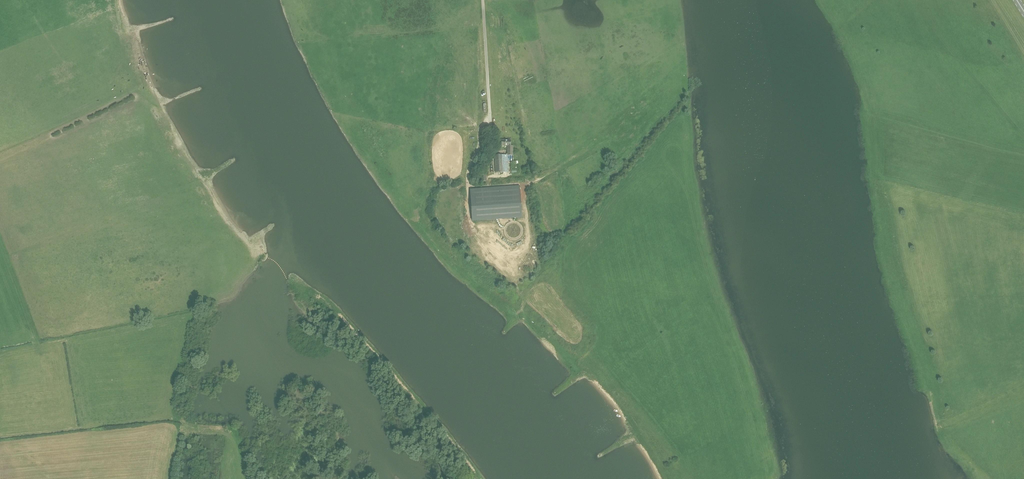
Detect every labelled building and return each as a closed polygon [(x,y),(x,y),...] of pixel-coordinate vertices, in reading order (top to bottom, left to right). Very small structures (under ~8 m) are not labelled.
[(507,145),(507,154),(508,154),(513,154),(513,145),(511,145),(511,139),(501,139),(501,146),(504,146),(504,145),(507,145)] [(507,154),(494,155),(495,172),(509,172),(508,161),(508,154),(507,154)] [(520,187),(470,189),(472,219),(522,216),(520,187)]
